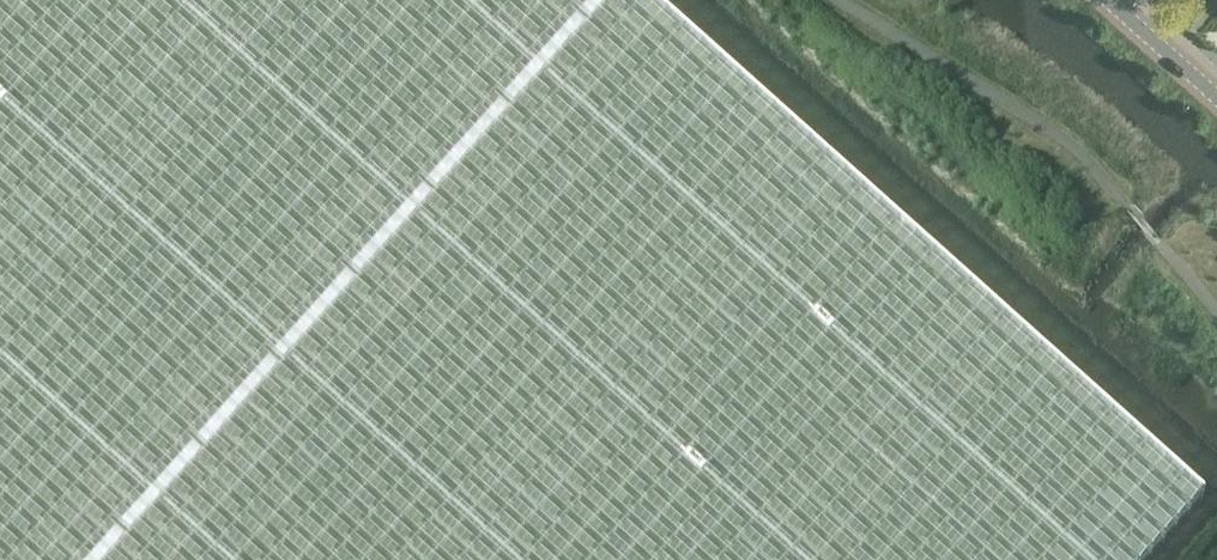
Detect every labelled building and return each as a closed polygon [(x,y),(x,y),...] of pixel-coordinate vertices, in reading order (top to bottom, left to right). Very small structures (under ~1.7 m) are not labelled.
[(1201,496),(648,0),(0,0),(0,559),(1144,559),(1201,496)]
